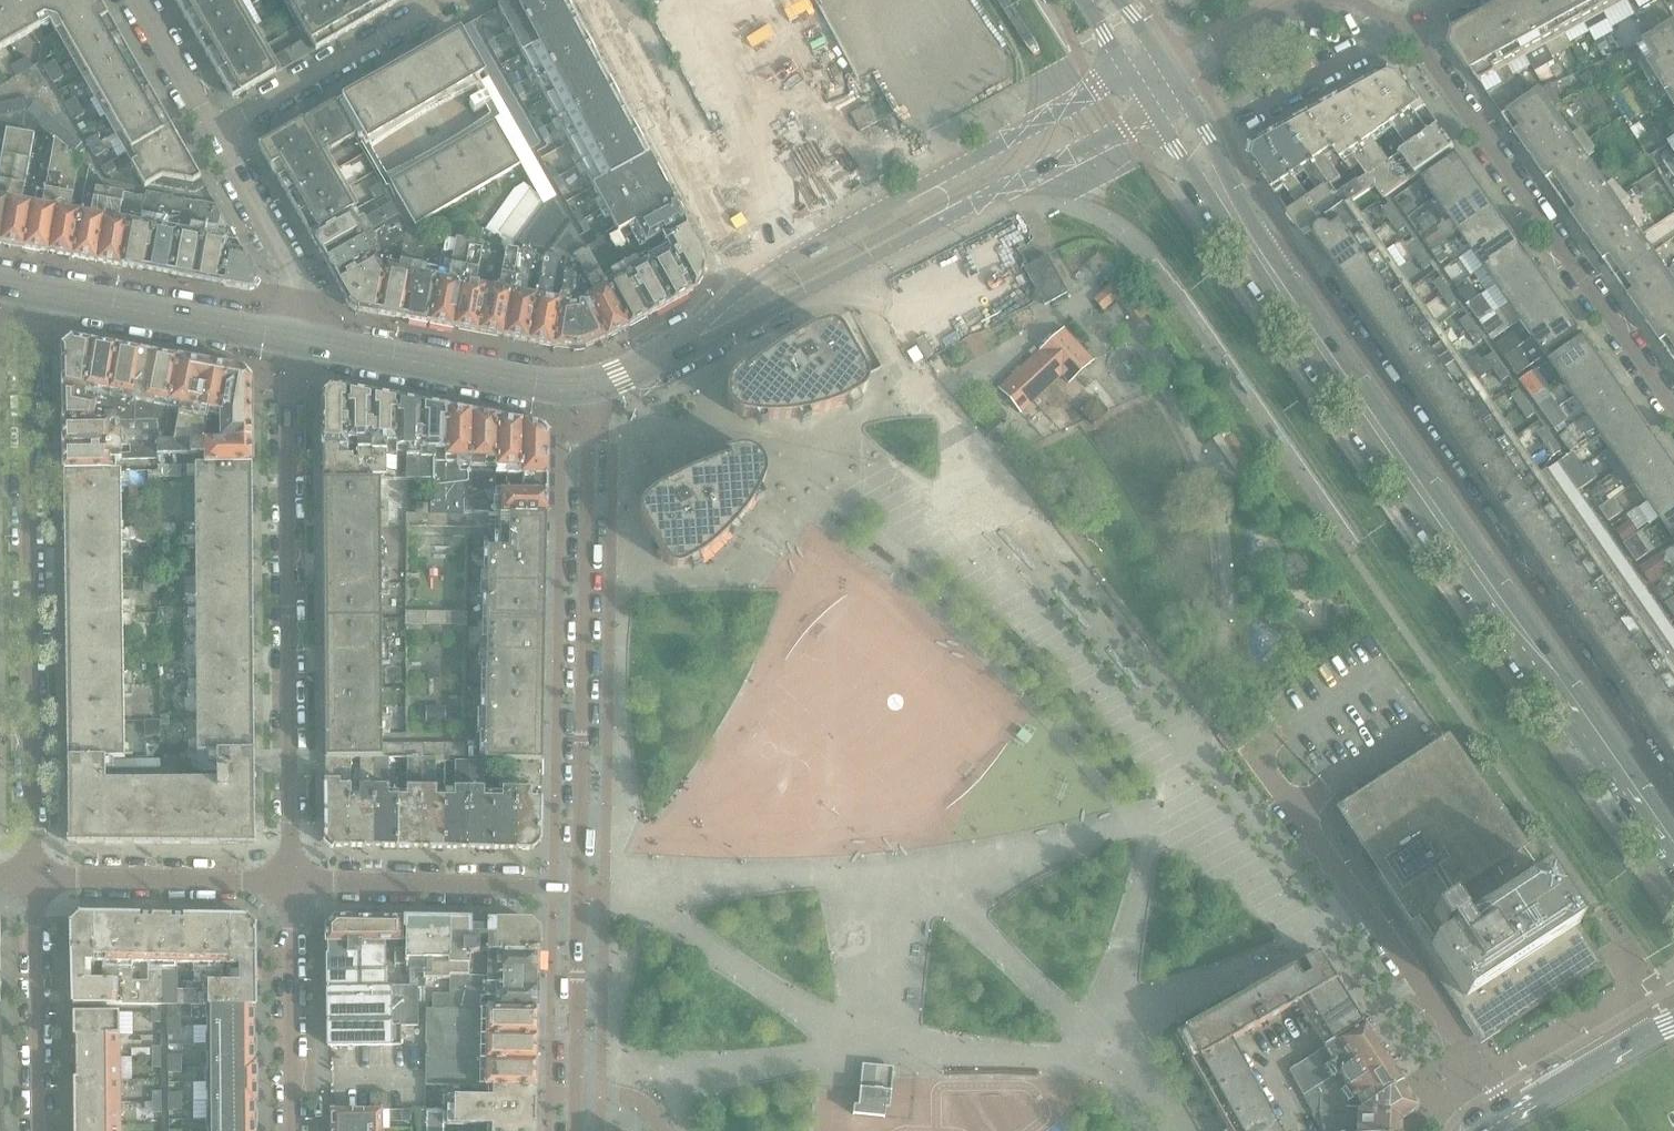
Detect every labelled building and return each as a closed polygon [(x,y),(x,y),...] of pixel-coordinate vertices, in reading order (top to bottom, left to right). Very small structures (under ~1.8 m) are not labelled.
[(56,0),(0,0),(0,51),(39,28),(45,38),(51,17),(56,0)] [(51,17),(56,18),(61,27),(60,27),(61,30),(92,11),(87,4),(92,0),(56,0),(51,17)] [(232,0),(174,0),(229,95),(230,94),(235,96),(236,96),(271,76),(267,68),(270,66),(267,59),(250,31),(267,21),(256,2),(239,12),(232,0)] [(402,0),(302,0),(290,7),(301,25),(315,50),(402,0)] [(565,0),(511,0),(497,8),(510,30),(522,52),(577,22),(565,0)] [(1544,42),(1563,32),(1546,0),(1516,0),(1456,33),(1453,45),(1477,79),(1486,74),(1474,53),(1480,50),(1486,61),(1496,55),(1502,65),(1505,63),(1512,77),(1531,66),(1535,72),(1554,61),(1544,42)] [(1563,32),(1584,20),(1589,30),(1607,20),(1602,10),(1621,0),(1546,0),(1563,32)] [(1648,39),(1673,23),(1673,16),(1664,0),(1627,0),(1648,39)] [(78,58),(118,35),(107,16),(67,39),(78,58)] [(601,67),(587,40),(577,22),(522,52),(546,97),(601,67)] [(541,143),(471,23),(341,98),(366,142),(381,134),(378,130),(401,117),(404,120),(433,104),(430,100),(453,87),(456,90),(471,82),(459,62),(474,53),(489,79),(480,85),(485,94),(468,104),(474,113),(491,103),(499,117),(494,121),(495,123),(479,131),(481,135),(458,149),(456,145),(442,153),(427,161),(430,165),(406,178),(404,175),(390,183),(415,227),(520,167),(537,195),(530,189),(498,233),(514,244),(513,246),(516,249),(520,250),(568,259),(574,255),(586,249),(530,150),(541,143)] [(1648,39),(1645,41),(1646,43),(1639,48),(1650,67),(1646,69),(1654,85),(1645,90),(1654,105),(1669,97),(1673,104),(1673,23),(1648,39)] [(493,39),(487,29),(482,32),(487,42),(493,39)] [(1618,47),(1609,31),(1594,39),(1603,55),(1618,47)] [(102,68),(129,53),(118,35),(78,58),(88,76),(102,68)] [(499,49),(493,40),(493,39),(487,42),(493,53),(499,49)] [(301,40),(294,44),(302,58),(309,54),(301,40)] [(294,44),(287,47),(295,62),(302,58),(294,44)] [(287,47),(280,51),(289,66),(295,62),(287,47)] [(1526,102),(1512,77),(1505,63),(1502,65),(1496,55),(1486,61),(1480,50),(1474,53),(1486,74),(1477,79),(1504,118),(1526,102)] [(280,51),(273,55),(282,70),(289,66),(280,51)] [(99,94),(139,71),(129,53),(102,68),(88,76),(99,94)] [(271,76),(282,70),(273,55),(267,59),(270,66),(267,68),(271,76)] [(33,68),(26,57),(18,62),(25,73),(33,68)] [(59,69),(54,61),(43,67),(48,75),(59,69)] [(25,73),(18,62),(11,67),(17,77),(25,73)] [(625,111),(611,85),(601,67),(546,97),(570,140),(625,111)] [(63,77),(59,69),(48,75),(53,83),(63,77)] [(1441,128),(1402,72),(1390,69),(1375,77),(1421,141),(1441,128)] [(1588,70),(1580,76),(1586,85),(1595,79),(1588,70)] [(110,114),(150,91),(139,71),(99,94),(110,114)] [(519,83),(513,73),(507,76),(513,87),(519,83)] [(1421,141),(1375,77),(1353,89),(1383,133),(1392,126),(1409,150),(1421,141)] [(524,93),(519,84),(519,83),(513,87),(519,97),(524,93)] [(1383,133),(1353,89),(1332,101),(1379,170),(1390,163),(1374,139),(1383,133)] [(121,132),(161,109),(150,91),(110,114),(121,132)] [(1594,153),(1586,137),(1583,131),(1573,136),(1542,91),(1526,102),(1504,118),(1561,199),(1599,172),(1599,171),(1606,166),(1596,152),(1594,153)] [(28,97),(0,104),(0,117),(25,111),(74,153),(76,155),(85,150),(82,143),(28,97)] [(79,105),(74,97),(64,103),(69,111),(79,105)] [(1379,170),(1332,101),(1310,113),(1335,149),(1343,161),(1353,154),(1368,177),(1379,170)] [(353,208),(332,172),(322,155),(354,137),(334,102),(262,143),(262,144),(262,147),(261,150),(260,150),(309,235),(353,208)] [(869,104),(850,114),(859,132),(874,124),(878,122),(869,104)] [(84,114),(80,106),(79,105),(69,111),(74,120),(84,114)] [(131,151),(172,128),(161,109),(121,132),(131,151)] [(649,156),(635,130),(625,111),(570,140),(594,185),(649,156)] [(37,123),(25,112),(23,113),(0,242),(0,244),(24,249),(24,248),(35,188),(25,187),(37,123)] [(23,113),(9,117),(0,119),(0,242),(23,113)] [(1343,162),(1343,161),(1335,149),(1310,113),(1289,124),(1332,187),(1342,180),(1343,181),(1353,174),(1347,167),(1345,169),(1346,171),(1339,176),(1334,169),(1343,162)] [(544,128),(538,117),(532,121),(538,131),(544,128)] [(1332,187),(1289,124),(1268,136),(1296,177),(1304,171),(1320,194),(1321,195),(1332,187)] [(206,188),(178,139),(172,128),(131,151),(143,170),(137,174),(145,189),(149,186),(195,195),(206,188)] [(549,138),(544,128),(538,131),(544,141),(549,138)] [(1417,175),(1455,148),(1441,128),(1421,141),(1409,150),(1390,163),(1379,170),(1368,177),(1360,183),(1366,193),(1375,187),(1383,198),(1416,175),(1417,175)] [(101,143),(96,135),(86,141),(91,149),(101,143)] [(1296,177),(1268,136),(1252,145),(1250,157),(1273,191),(1283,184),(1299,207),(1311,200),(1295,177),(1296,177)] [(48,253),(67,150),(54,139),(48,174),(39,172),(36,188),(35,188),(24,248),(48,253)] [(1670,145),(1673,150),(1661,158),(1673,178),(1673,142),(1670,145)] [(106,152),(101,144),(101,143),(91,149),(96,157),(106,152)] [(71,257),(84,189),(75,187),(80,160),(67,150),(48,253),(71,257)] [(1434,197),(1471,171),(1459,154),(1422,179),(1434,197)] [(674,201),(659,173),(649,156),(594,185),(619,231),(674,201)] [(117,169),(112,161),(102,167),(107,176),(117,169)] [(558,176),(552,166),(546,169),(552,179),(558,176)] [(95,262),(108,189),(107,189),(102,181),(93,170),(91,169),(88,169),(84,189),(71,257),(71,258),(95,262)] [(1663,178),(1658,170),(1649,175),(1654,183),(1663,178)] [(1447,214),(1483,189),(1471,171),(1434,197),(1447,214)] [(1617,280),(1656,253),(1623,207),(1631,200),(1617,185),(1611,190),(1599,172),(1561,199),(1617,280)] [(564,186),(558,177),(558,176),(552,179),(558,190),(564,186)] [(1354,219),(1346,207),(1366,193),(1360,183),(1359,182),(1338,196),(1332,187),(1321,195),(1320,194),(1311,200),(1299,207),(1290,215),(1304,235),(1304,236),(1311,231),(1319,243),(1354,219)] [(120,267),(128,220),(130,221),(134,196),(134,194),(108,189),(95,262),(120,267)] [(1459,232),(1495,207),(1483,189),(1447,214),(1459,232)] [(145,271),(158,195),(146,193),(145,196),(138,196),(134,196),(130,221),(128,220),(120,267),(145,271)] [(169,276),(184,200),(184,199),(158,195),(145,271),(169,276)] [(1410,198),(1401,204),(1407,213),(1416,207),(1410,198)] [(195,281),(209,204),(195,202),(184,200),(169,276),(195,281)] [(321,256),(398,211),(392,200),(356,220),(351,211),(354,210),(353,208),(309,235),(321,256)] [(696,287),(700,280),(703,273),(704,265),(703,258),(700,250),(674,201),(619,231),(587,248),(630,325),(692,291),(696,287)] [(220,285),(230,231),(221,214),(215,204),(209,204),(195,281),(220,285)] [(1397,216),(1389,204),(1381,209),(1389,221),(1397,216)] [(1471,250),(1508,224),(1495,207),(1459,232),(1471,250)] [(1424,232),(1439,221),(1430,209),(1416,221),(1412,224),(1419,234),(1423,231),(1424,232)] [(391,247),(402,234),(400,230),(406,226),(398,211),(321,256),(334,279),(387,249),(391,247)] [(583,221),(577,211),(572,214),(578,224),(583,221)] [(1406,228),(1397,216),(1389,221),(1398,233),(1406,228)] [(1319,243),(1358,299),(1371,317),(1384,336),(1385,337),(1397,355),(1410,373),(1423,392),(1436,411),(1437,412),(1449,429),(1462,448),(1475,467),(1488,485),(1501,504),(1509,516),(1520,531),(1534,552),(1559,588),(1585,625),(1611,663),(1637,701),(1663,738),(1673,753),(1673,628),(1671,624),(1670,622),(1644,585),(1618,548),(1593,512),(1581,495),(1578,491),(1569,477),(1559,463),(1535,479),(1523,461),(1510,443),(1497,424),(1484,405),(1471,387),(1458,368),(1445,349),(1432,331),(1419,312),(1406,293),(1393,275),(1380,256),(1367,237),(1354,219),(1319,243)] [(589,231),(583,221),(578,224),(584,235),(589,231)] [(1483,267),(1520,242),(1508,224),(1471,250),(1483,267)] [(404,319),(421,232),(406,229),(399,269),(386,267),(391,247),(387,249),(334,279),(349,304),(358,311),(404,319)] [(257,278),(230,231),(220,285),(249,291),(254,289),(258,283),(257,278)] [(429,324),(444,236),(421,232),(404,319),(429,324)] [(453,328),(470,241),(444,236),(429,324),(453,328)] [(503,338),(520,250),(516,249),(470,241),(453,328),(503,338)] [(1424,253),(1415,241),(1407,247),(1415,259),(1424,253)] [(1496,285),(1532,259),(1520,242),(1483,267),(1496,285)] [(1448,258),(1440,246),(1432,252),(1440,264),(1448,258)] [(630,325),(587,248),(586,249),(574,255),(594,292),(586,297),(587,299),(579,304),(580,305),(571,305),(573,294),(575,294),(578,283),(572,272),(566,271),(552,347),(572,349),(585,347),(606,339),(630,325)] [(552,347),(566,271),(568,259),(520,250),(503,338),(552,347)] [(1432,264),(1424,253),(1415,259),(1424,270),(1432,264)] [(1656,253),(1617,280),(1673,360),(1673,279),(1656,253)] [(1067,293),(1046,256),(1024,268),(1044,305),(1067,293)] [(1508,302),(1545,277),(1532,259),(1496,285),(1469,304),(1480,319),(1492,310),(1494,313),(1508,302)] [(1521,320),(1557,295),(1545,277),(1508,302),(1521,320)] [(1102,310),(1125,290),(1127,288),(1118,278),(1094,300),(1102,310)] [(1449,290),(1441,278),(1433,284),(1441,295),(1449,290)] [(1477,297),(1468,284),(1458,291),(1467,304),(1477,297)] [(1457,302),(1449,290),(1441,295),(1449,307),(1457,302)] [(1145,309),(1135,294),(1128,299),(1138,314),(1145,309)] [(1533,338),(1569,312),(1557,295),(1521,320),(1533,338)] [(1489,335),(1506,322),(1499,312),(1481,324),(1489,335)] [(1545,355),(1582,330),(1569,312),(1533,338),(1545,355)] [(1475,328),(1467,316),(1459,321),(1467,333),(1475,328)] [(856,400),(860,397),(864,394),(866,389),(867,384),(865,379),(864,376),(842,336),(839,332),(834,329),(829,328),(826,328),(821,330),(809,334),(784,349),(775,354),(756,368),(745,377),(742,371),(735,377),(731,381),(728,386),(726,392),(725,399),(726,401),(728,407),(732,412),(742,418),(754,421),(766,421),(779,422),(791,420),(811,417),(823,414),(841,408),(846,406),(856,400)] [(1068,383),(1093,361),(1063,328),(998,388),(1020,413),(1061,375),(1068,383)] [(1483,339),(1475,328),(1467,333),(1475,345),(1483,339)] [(1516,341),(1508,329),(1493,339),(1502,352),(1516,341)] [(1561,378),(1598,353),(1585,335),(1549,361),(1561,378)] [(74,421),(89,342),(71,338),(61,346),(62,422),(74,421)] [(107,393),(116,347),(89,342),(74,421),(104,420),(106,409),(102,408),(98,391),(107,393)] [(147,378),(152,353),(116,347),(107,393),(109,393),(131,397),(136,376),(147,378)] [(1514,351),(1504,357),(1516,375),(1526,369),(1514,351)] [(168,404),(176,358),(152,353),(147,378),(136,376),(131,397),(153,401),(168,404)] [(1501,365),(1493,353),(1485,359),(1493,371),(1501,365)] [(1573,396),(1610,370),(1598,353),(1561,378),(1573,396)] [(186,440),(201,363),(176,358),(168,404),(177,406),(170,440),(186,440)] [(218,413),(228,368),(201,363),(186,440),(201,440),(207,411),(218,413)] [(1509,377),(1501,365),(1493,371),(1501,382),(1509,377)] [(251,440),(251,380),(243,370),(242,370),(228,368),(218,413),(217,440),(251,440)] [(1550,387),(1537,369),(1520,381),(1533,399),(1545,391),(1550,387)] [(1586,413),(1622,388),(1610,370),(1573,396),(1586,413)] [(348,441),(348,390),(332,387),(321,396),(322,396),(323,481),(356,481),(356,461),(351,462),(351,456),(348,456),(348,441)] [(1598,431),(1635,406),(1622,388),(1586,413),(1598,431)] [(372,474),(372,394),(348,390),(348,441),(356,441),(356,461),(356,481),(372,481),(372,474)] [(1527,402),(1519,390),(1511,396),(1519,407),(1527,402)] [(1559,407),(1550,394),(1548,395),(1545,391),(1533,399),(1546,417),(1559,407)] [(150,421),(152,405),(153,401),(131,397),(109,393),(106,409),(104,420),(74,421),(62,422),(63,446),(102,445),(156,444),(156,440),(156,430),(134,430),(135,422),(150,421)] [(396,444),(397,400),(397,399),(372,394),(372,474),(372,481),(380,480),(395,480),(396,449),(396,444)] [(1108,411),(1095,397),(1080,411),(1093,425),(1108,411)] [(421,480),(421,404),(397,400),(396,444),(396,449),(395,480),(421,480)] [(1535,414),(1527,402),(1519,407),(1527,419),(1535,414)] [(444,480),(447,409),(447,408),(421,404),(421,480),(430,480),(444,480)] [(1610,448),(1647,423),(1635,406),(1598,431),(1610,448)] [(1568,420),(1559,407),(1546,417),(1555,429),(1568,420)] [(471,491),(472,414),(472,413),(447,409),(444,480),(430,480),(429,513),(434,514),(441,514),(448,514),(455,514),(463,514),(464,514),(464,500),(464,494),(471,494),(471,491)] [(495,468),(497,418),(472,414),(471,491),(485,492),(485,490),(495,490),(495,489),(496,486),(495,468)] [(521,490),(521,422),(497,418),(495,468),(504,468),(505,485),(496,486),(495,489),(521,490)] [(495,489),(495,490),(495,500),(495,515),(546,515),(546,501),(547,441),(547,438),(544,433),(540,428),(535,425),(529,424),(521,422),(521,490),(495,489)] [(1614,472),(1659,441),(1647,423),(1610,448),(1602,454),(1614,472)] [(1553,439),(1545,427),(1536,433),(1544,445),(1553,439)] [(1579,446),(1569,430),(1559,437),(1570,452),(1579,446)] [(1246,456),(1233,436),(1224,442),(1238,462),(1246,456)] [(1561,451),(1553,439),(1544,445),(1552,456),(1561,451)] [(251,465),(251,440),(217,440),(201,440),(186,440),(170,440),(156,440),(156,444),(157,455),(204,454),(204,464),(204,465),(251,465)] [(1635,484),(1672,458),(1659,441),(1614,472),(1626,489),(1634,483),(1635,484)] [(63,471),(102,470),(116,470),(116,460),(157,460),(157,455),(156,444),(102,445),(63,446),(63,471)] [(760,490),(765,479),(766,474),(765,467),(763,461),(759,456),(757,454),(751,451),(745,449),(738,449),(733,451),(725,453),(727,459),(715,463),(703,468),(682,477),(658,490),(648,497),(644,501),(642,504),(640,509),(639,514),(641,518),(665,561),(668,565),(673,568),(678,569),(683,567),(698,560),(708,553),(717,545),(726,536),(737,525),(744,516),(751,506),(760,490)] [(1574,452),(1559,463),(1569,477),(1584,467),(1574,452)] [(1673,483),(1673,462),(1672,458),(1635,484),(1647,501),(1673,483)] [(247,505),(249,496),(252,484),(251,465),(204,465),(204,464),(195,464),(196,518),(183,518),(183,537),(196,537),(196,540),(252,539),(252,505),(247,505)] [(1584,467),(1569,477),(1578,491),(1598,478),(1588,464),(1584,467)] [(172,480),(172,466),(157,466),(157,480),(172,480)] [(121,470),(116,470),(102,470),(63,471),(64,503),(69,503),(64,524),(64,545),(122,544),(121,470)] [(381,549),(380,480),(372,481),(356,481),(323,481),(323,549),(381,549)] [(1673,509),(1673,483),(1647,501),(1660,519),(1673,509)] [(1600,485),(1590,492),(1596,501),(1606,495),(1600,485)] [(471,494),(464,494),(464,500),(464,514),(470,514),(477,514),(484,514),(491,515),(495,515),(495,500),(495,490),(485,490),(485,492),(471,491),(471,494)] [(1623,512),(1614,499),(1613,498),(1599,509),(1608,522),(1623,512)] [(415,504),(415,513),(420,513),(427,513),(428,504),(415,504)] [(1673,535),(1673,509),(1660,519),(1672,537),(1673,535)] [(490,539),(490,549),(545,550),(546,515),(495,515),(491,515),(491,528),(490,539)] [(1640,532),(1632,520),(1615,531),(1623,543),(1638,533),(1640,532)] [(1651,552),(1639,534),(1638,533),(1623,543),(1636,562),(1651,552)] [(253,610),(252,582),(252,576),(247,576),(252,556),(252,539),(196,540),(196,611),(253,610)] [(123,615),(122,544),(64,545),(65,574),(70,574),(65,595),(65,616),(123,615)] [(381,619),(381,555),(381,549),(323,549),(324,619),(381,619)] [(544,619),(545,550),(490,549),(488,619),(544,619)] [(1669,569),(1658,554),(1639,568),(1651,583),(1669,569)] [(1673,595),(1664,582),(1654,589),(1663,603),(1673,595)] [(1665,603),(1673,616),(1673,597),(1665,603)] [(248,648),(251,635),(253,628),(253,610),(196,611),(197,682),(253,681),(253,648),(248,648)] [(425,625),(425,612),(405,612),(405,625),(425,625)] [(446,626),(446,612),(425,612),(425,625),(446,626)] [(467,626),(467,619),(467,613),(446,612),(446,626),(467,626)] [(124,686),(123,615),(65,616),(66,646),(71,646),(66,667),(66,687),(124,686)] [(382,687),(381,619),(324,619),(324,687),(382,687)] [(543,689),(544,619),(488,619),(487,688),(543,689)] [(248,720),(251,706),(253,699),(253,681),(197,682),(197,753),(216,753),(253,752),(253,720),(248,720)] [(125,758),(124,686),(66,687),(67,718),(72,718),(67,738),(67,758),(105,758),(125,758)] [(383,742),(382,687),(324,687),(325,759),(350,759),(360,758),(373,758),(389,758),(408,758),(423,758),(435,758),(465,756),(465,743),(383,742)] [(542,760),(543,713),(543,689),(487,688),(485,759),(503,760),(518,760),(542,760)] [(1575,919),(1547,876),(1544,879),(1451,750),(1445,741),(1340,810),(1378,868),(1383,864),(1438,948),(1434,950),(1484,1025),(1596,952),(1574,919),(1575,919)] [(254,783),(253,752),(216,753),(216,780),(216,784),(254,783)] [(254,833),(254,783),(216,784),(216,780),(105,780),(105,758),(67,758),(68,838),(68,843),(76,843),(94,837),(96,843),(105,843),(122,837),(124,843),(133,843),(151,837),(153,844),(161,844),(179,837),(181,844),(190,844),(190,843),(230,844),(230,838),(253,838),(253,833),(254,833)] [(373,848),(373,758),(360,758),(360,797),(350,797),(350,848),(373,848)] [(397,848),(398,797),(389,797),(389,758),(373,758),(373,848),(397,848)] [(422,849),(423,758),(408,758),(408,797),(398,797),(397,848),(422,849)] [(444,849),(445,797),(437,797),(437,787),(435,787),(435,758),(423,758),(422,849),(444,849)] [(350,848),(350,797),(350,786),(350,769),(350,759),(325,759),(325,839),(334,848),(334,847),(350,848)] [(469,850),(469,759),(456,759),(455,798),(445,797),(444,849),(469,850)] [(493,850),(493,798),(484,798),(484,759),(469,759),(469,850),(493,850)] [(517,850),(518,773),(518,760),(503,760),(503,799),(493,798),(493,850),(517,850)] [(541,799),(542,760),(518,760),(518,773),(531,773),(531,799),(541,799)] [(540,842),(541,799),(531,799),(531,773),(518,773),(517,850),(531,851),(540,842)] [(92,962),(93,914),(79,914),(70,922),(70,923),(71,979),(90,978),(90,962),(92,962)] [(116,979),(115,914),(102,914),(93,914),(92,962),(101,962),(102,978),(116,979)] [(138,962),(138,915),(115,914),(116,979),(132,980),(131,962),(138,962)] [(162,1005),(161,915),(138,915),(138,962),(147,962),(148,981),(148,1005),(160,1005),(162,1005)] [(184,962),(184,916),(161,915),(162,1005),(185,1006),(184,990),(177,990),(176,962),(184,962)] [(206,981),(206,916),(184,916),(184,962),(186,962),(192,962),(193,980),(206,981)] [(229,965),(228,916),(206,916),(206,981),(222,979),(222,965),(229,965)] [(255,979),(255,926),(255,925),(247,917),(246,916),(246,917),(228,916),(229,965),(230,965),(238,965),(239,979),(255,979)] [(394,971),(404,971),(406,920),(401,920),(401,919),(379,919),(349,919),(349,918),(334,918),(326,927),(326,943),(327,1046),(331,1046),(376,1047),(391,1047),(391,1045),(401,1045),(401,1035),(401,1028),(418,1027),(418,1022),(418,988),(408,987),(385,987),(385,969),(394,969),(394,971)] [(486,980),(485,950),(538,952),(539,930),(530,922),(406,920),(404,971),(408,971),(408,987),(418,988),(425,988),(425,980),(450,980),(450,977),(458,977),(469,977),(469,980),(486,980)] [(538,977),(538,952),(485,950),(486,980),(486,984),(503,985),(503,981),(521,982),(521,976),(538,977)] [(1230,1041),(1282,1011),(1296,1003),(1296,1002),(1334,980),(1317,954),(1174,1034),(1189,1061),(1197,1056),(1229,1039),(1230,1041)] [(537,1010),(538,977),(521,976),(521,982),(503,981),(503,985),(486,984),(486,996),(480,996),(480,1008),(537,1010)] [(148,1005),(148,981),(132,982),(132,980),(116,979),(102,978),(102,980),(90,981),(90,978),(71,979),(71,1004),(75,1004),(75,1005),(102,1005),(118,1005),(148,1005)] [(255,1007),(255,979),(239,979),(239,983),(222,982),(222,979),(206,981),(193,980),(193,983),(187,983),(187,991),(184,990),(185,1006),(205,1006),(252,1006),(252,1007),(255,1007)] [(1353,1012),(1347,1002),(1334,980),(1296,1002),(1296,1003),(1317,1035),(1326,1049),(1362,1025),(1353,1012)] [(252,1025),(252,1007),(252,1006),(205,1006),(205,1017),(209,1017),(209,1026),(252,1025)] [(536,1036),(537,1010),(480,1008),(469,1008),(459,1008),(425,1009),(425,1022),(425,1035),(536,1036)] [(119,1034),(119,1012),(75,1013),(72,1013),(73,1035),(119,1034)] [(180,1026),(180,1018),(166,1017),(166,1026),(180,1026)] [(1386,1060),(1363,1024),(1362,1025),(1326,1049),(1323,1050),(1331,1062),(1328,1065),(1335,1075),(1339,1073),(1352,1065),(1356,1071),(1368,1064),(1371,1069),(1386,1060)] [(252,1045),(252,1025),(209,1026),(209,1034),(205,1034),(205,1046),(252,1045)] [(181,1035),(180,1026),(166,1026),(166,1035),(181,1035)] [(119,1057),(119,1034),(73,1035),(73,1037),(76,1037),(76,1058),(119,1057)] [(536,1061),(536,1036),(425,1035),(425,1059),(464,1060),(536,1061)] [(1198,1078),(1238,1055),(1230,1041),(1229,1039),(1197,1056),(1189,1061),(1198,1078)] [(253,1063),(252,1045),(205,1046),(206,1056),(210,1056),(210,1063),(253,1063)] [(160,1057),(160,1046),(151,1046),(152,1057),(160,1057)] [(181,1063),(181,1055),(167,1055),(167,1064),(181,1063)] [(1207,1094),(1247,1072),(1238,1055),(1198,1078),(1207,1094)] [(119,1080),(119,1057),(76,1058),(76,1079),(73,1079),(73,1080),(119,1080)] [(161,1068),(160,1057),(152,1057),(152,1068),(161,1068)] [(535,1087),(536,1061),(464,1060),(464,1073),(475,1074),(484,1076),(484,1086),(492,1086),(535,1087)] [(1357,1113),(1400,1084),(1401,1083),(1386,1060),(1371,1069),(1368,1064),(1356,1071),(1352,1065),(1339,1073),(1347,1086),(1343,1089),(1349,1097),(1319,1096),(1318,1112),(1357,1113)] [(181,1073),(181,1063),(167,1064),(167,1072),(181,1073)] [(255,1082),(255,1063),(253,1063),(210,1063),(210,1071),(206,1071),(206,1082),(255,1082)] [(889,1109),(893,1069),(861,1066),(857,1106),(853,1105),(852,1115),(884,1118),(885,1108),(889,1109)] [(1217,1110),(1256,1088),(1247,1072),(1207,1094),(1217,1110)] [(120,1102),(119,1080),(73,1080),(73,1103),(120,1102)] [(255,1101),(255,1082),(206,1082),(206,1094),(210,1094),(210,1101),(253,1101),(255,1101)] [(1416,1109),(1400,1084),(1357,1113),(1318,1112),(1312,1114),(1317,1122),(1321,1121),(1323,1130),(1349,1130),(1349,1119),(1399,1119),(1416,1109)] [(535,1087),(492,1086),(491,1097),(443,1095),(442,1109),(422,1109),(421,1109),(421,1110),(421,1130),(429,1130),(430,1115),(442,1115),(442,1124),(491,1125),(491,1130),(534,1130),(535,1112),(535,1087)] [(1226,1127),(1266,1104),(1256,1088),(1217,1110),(1226,1127)] [(161,1102),(161,1091),(152,1092),(152,1102),(161,1102)] [(181,1101),(181,1092),(167,1092),(167,1101),(181,1101)] [(181,1110),(181,1101),(167,1101),(167,1110),(181,1110)] [(253,1119),(253,1101),(210,1101),(210,1109),(206,1109),(206,1120),(253,1119)] [(120,1125),(120,1102),(73,1103),(74,1126),(120,1125)] [(161,1113),(161,1102),(152,1102),(152,1113),(161,1113)] [(1275,1120),(1266,1104),(1226,1127),(1228,1130),(1256,1130),(1275,1120)] [(331,1110),(331,1130),(381,1130),(381,1110),(331,1110)] [(253,1119),(206,1120),(206,1130),(253,1130),(253,1119)] [(1399,1119),(1349,1119),(1349,1130),(1399,1130),(1399,1119)] [(1275,1120),(1256,1130),(1281,1130),(1275,1120)]
